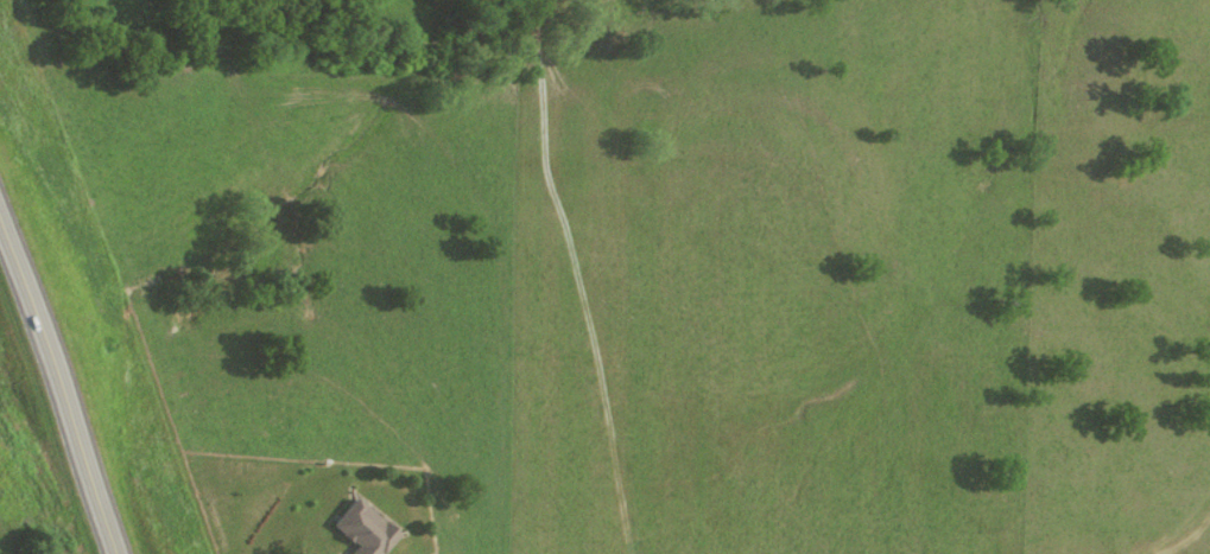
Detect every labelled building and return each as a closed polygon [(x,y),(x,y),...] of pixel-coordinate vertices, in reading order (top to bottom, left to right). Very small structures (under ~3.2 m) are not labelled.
[(401,531),(386,519),(383,523),(355,500),(334,527),(359,546),(352,553),(383,553),(401,531)]
